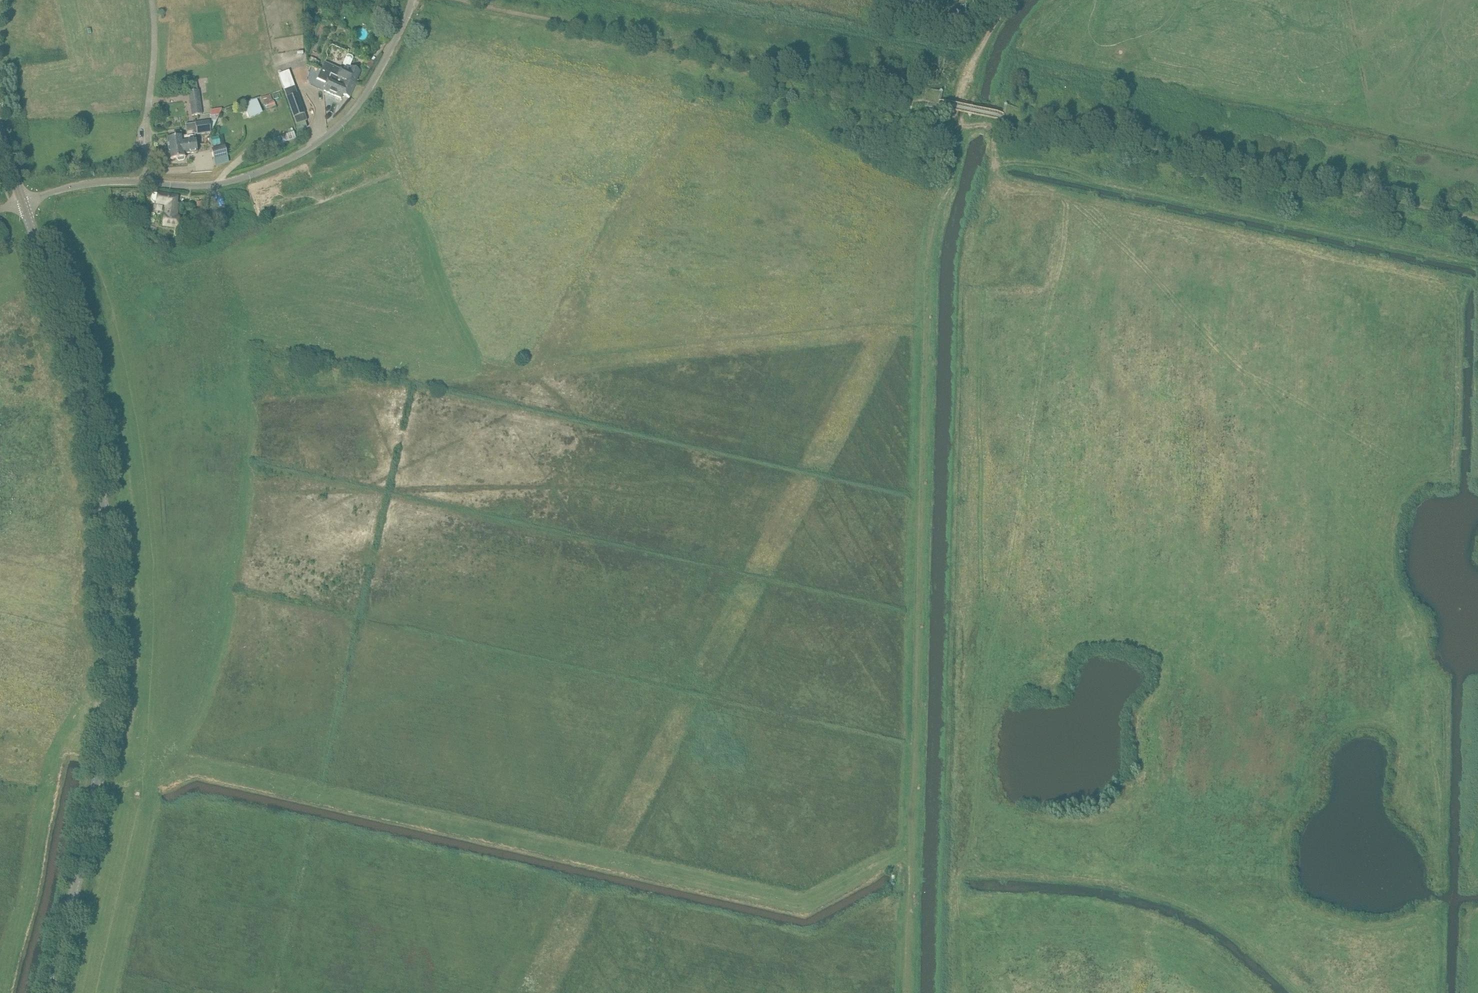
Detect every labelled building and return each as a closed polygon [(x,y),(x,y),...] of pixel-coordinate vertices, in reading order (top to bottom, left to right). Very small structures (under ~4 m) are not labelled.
[(906,9),(903,8),(902,12),(906,13),(905,16),(910,17),(913,0),(908,0),(906,9)] [(324,62),(321,69),(332,74),(355,84),(361,71),(353,68),(352,67),(351,68),(350,68),(354,58),(353,56),(350,55),(348,56),(344,65),(342,70),(325,63),(324,62)] [(316,59),(310,57),(308,63),(313,66),(316,59)] [(349,97),(355,84),(332,74),(321,70),(317,79),(327,83),(324,91),(341,98),(343,94),(349,97)] [(294,87),(284,90),(296,123),(306,120),(294,87)] [(174,98),(166,100),(169,115),(185,111),(186,114),(197,111),(195,99),(200,98),(199,90),(174,95),(174,98)] [(257,99),(243,103),(245,109),(249,118),(260,113),(263,112),(257,99)] [(167,138),(169,149),(197,145),(195,134),(211,132),(219,114),(211,115),(212,121),(185,125),(187,135),(182,136),(181,132),(173,133),(173,137),(167,138)] [(296,133),(281,137),(273,140),(275,146),(298,139),(296,133)] [(198,152),(197,145),(169,149),(170,159),(177,158),(178,160),(179,161),(184,160),(185,159),(185,157),(186,157),(185,153),(198,152)] [(228,156),(225,146),(211,150),(214,160),(228,156)] [(178,228),(178,226),(180,216),(177,216),(179,203),(177,203),(178,195),(158,192),(156,204),(166,205),(165,214),(163,226),(178,228)] [(207,221),(206,211),(205,201),(197,202),(199,222),(207,221)]
